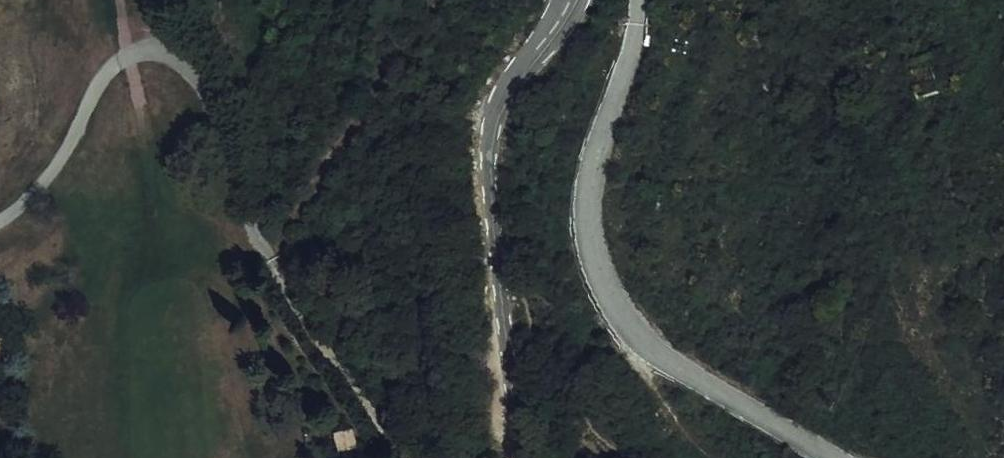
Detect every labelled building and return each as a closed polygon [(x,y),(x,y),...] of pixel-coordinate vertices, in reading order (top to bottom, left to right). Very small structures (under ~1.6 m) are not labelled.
[(948,46),(904,60),(916,98),(960,84),(948,46)]
